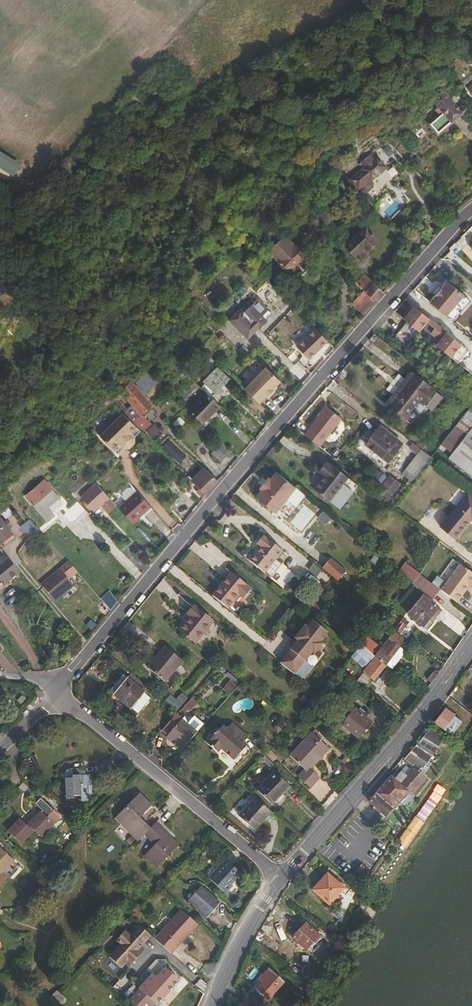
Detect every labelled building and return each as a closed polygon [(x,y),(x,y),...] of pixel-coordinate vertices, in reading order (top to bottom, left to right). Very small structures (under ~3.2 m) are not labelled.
[(445,91),(433,100),(443,110),(431,122),(438,131),(462,110),(445,91)] [(371,151),(364,157),(368,161),(361,167),(370,177),(384,165),(371,151)] [(383,212),(389,219),(410,200),(403,193),(383,212)] [(364,226),(345,245),(353,253),(362,245),(365,248),(376,238),(364,226)] [(414,229),(407,235),(418,247),(424,240),(414,229)] [(300,241),(274,267),(281,275),(308,249),(300,241)] [(464,294),(446,280),(429,302),(451,320),(458,312),(453,308),(464,294)] [(364,290),(374,301),(382,291),(372,281),(364,290)] [(363,313),(374,301),(364,290),(363,290),(351,302),(363,313)] [(471,300),(464,294),(453,308),(458,312),(451,320),(453,321),(471,300)] [(246,337),(251,332),(270,313),(252,296),(233,315),(227,320),(246,337)] [(413,305),(403,318),(419,332),(430,319),(413,305)] [(323,342),(310,330),(292,348),(306,361),(323,342)] [(445,332),(435,345),(451,358),(462,345),(445,332)] [(203,381),(199,385),(205,391),(210,396),(228,378),(216,366),(202,380),(203,381)] [(265,366),(243,388),(258,402),(279,379),(265,366)] [(414,373),(391,402),(411,418),(434,389),(414,373)] [(130,379),(119,390),(112,397),(124,409),(134,419),(142,412),(153,402),(130,379)] [(171,393),(167,388),(163,392),(167,397),(171,393)] [(210,396),(205,391),(189,408),(202,421),(219,404),(210,396)] [(325,406),(304,434),(320,447),(342,419),(325,406)] [(134,419),(124,409),(101,432),(118,450),(124,444),(129,444),(135,438),(135,433),(141,427),(134,419)] [(471,413),(448,441),(459,449),(455,454),(471,469),(471,414),(471,413)] [(387,460),(396,448),(388,441),(393,435),(380,425),(366,443),(387,460)] [(388,441),(396,448),(401,441),(393,435),(388,441)] [(221,460),(231,449),(222,440),(211,451),(221,460)] [(433,456),(423,448),(407,468),(416,476),(433,456)] [(309,484),(325,496),(344,473),(328,460),(326,462),(322,458),(315,467),(320,471),(309,484)] [(198,488),(204,494),(206,492),(206,491),(217,479),(203,465),(191,477),(200,486),(198,488)] [(297,488),(278,472),(272,480),(270,478),(262,489),(264,491),(258,498),(277,514),(288,500),(297,488)] [(57,498),(41,479),(23,494),(30,502),(29,504),(43,522),(51,516),(45,508),(57,498)] [(395,496),(400,483),(390,479),(385,493),(395,496)] [(108,496),(94,482),(80,495),(93,510),(108,496)] [(135,489),(130,483),(128,485),(125,486),(122,488),(122,491),(120,493),(124,498),(135,489)] [(297,488),(288,500),(298,508),(307,496),(297,488)] [(117,505),(131,521),(149,504),(135,489),(124,498),(117,505)] [(441,525),(455,537),(471,517),(471,495),(468,492),(441,525)] [(86,511),(76,499),(60,514),(68,522),(71,523),(73,522),(86,511)] [(6,518),(2,521),(7,526),(11,523),(6,518)] [(10,531),(7,526),(2,521),(0,519),(0,540),(10,531)] [(250,560),(264,571),(282,550),(274,543),(265,537),(262,536),(256,543),(260,547),(250,560)] [(136,550),(128,556),(138,566),(145,560),(136,550)] [(331,558),(323,568),(338,581),(347,570),(331,558)] [(74,568),(65,559),(39,581),(53,598),(71,582),(65,575),(74,568)] [(436,587),(452,599),(461,588),(459,587),(463,582),(465,583),(470,588),(471,586),(471,574),(471,573),(456,561),(436,587)] [(230,571),(211,594),(227,607),(238,594),(243,598),(250,589),(245,585),(246,584),(230,571)] [(99,597),(109,609),(117,600),(106,588),(99,597)] [(423,596),(408,615),(425,628),(440,610),(423,596)] [(178,630),(194,642),(211,621),(193,606),(187,613),(190,616),(178,630)] [(454,607),(450,614),(460,620),(464,614),(454,607)] [(301,620),(280,664),(306,676),(312,663),(306,660),(312,647),(318,650),(329,625),(311,617),(308,624),(301,620)] [(403,619),(394,629),(399,632),(404,627),(408,622),(403,619)] [(366,636),(360,643),(369,651),(374,655),(385,664),(398,647),(404,639),(393,630),(380,647),(366,636)] [(148,667),(163,681),(180,660),(164,647),(148,667)] [(385,664),(391,669),(404,652),(398,647),(385,664)] [(374,655),(369,651),(364,657),(370,661),(374,655)] [(371,681),(385,664),(374,655),(370,661),(360,673),(371,681)] [(144,691),(123,673),(107,692),(116,700),(119,697),(131,707),(144,691)] [(150,696),(144,691),(131,707),(136,712),(150,696)] [(354,707),(341,723),(357,736),(370,721),(354,707)] [(444,709),(433,723),(450,735),(461,721),(444,709)] [(176,714),(162,729),(168,734),(175,740),(173,742),(181,749),(197,731),(176,714)] [(233,759),(241,750),(239,748),(244,743),(242,741),(247,735),(230,721),(225,727),(222,724),(206,742),(217,751),(220,747),(233,759)] [(430,729),(403,759),(421,770),(444,739),(430,729)] [(291,755),(306,771),(328,748),(312,733),(291,755)] [(264,754),(262,756),(271,766),(274,763),(264,754)] [(315,764),(299,780),(309,790),(325,774),(315,764)] [(389,774),(367,800),(385,815),(401,797),(404,800),(409,793),(410,795),(424,779),(411,766),(403,775),(399,771),(393,777),(389,774)] [(90,792),(89,778),(78,778),(78,774),(82,774),(82,768),(69,769),(70,781),(62,782),(63,798),(70,797),(70,795),(78,794),(79,800),(86,800),(86,792),(90,792)] [(272,769),(255,786),(271,803),(287,785),(272,769)] [(136,840),(143,832),(149,827),(138,816),(149,805),(137,793),(113,817),(121,824),(136,840)] [(50,810),(38,798),(32,804),(39,811),(24,826),(18,820),(5,832),(8,835),(18,844),(31,831),(37,837),(50,824),(44,817),(50,810)] [(272,813),(258,799),(241,816),(256,831),(272,813)] [(116,830),(121,824),(113,817),(110,814),(105,819),(116,830)] [(154,866),(177,844),(154,821),(149,827),(143,832),(153,843),(142,854),(154,866)] [(10,861),(0,851),(0,871),(10,861)] [(225,860),(208,878),(225,894),(232,886),(230,884),(233,881),(238,885),(244,878),(225,860)] [(361,865),(352,877),(358,882),(367,869),(361,865)] [(326,874),(312,890),(331,907),(345,891),(326,874)] [(200,889),(190,900),(204,913),(215,902),(200,889)] [(171,952),(197,924),(182,910),(156,938),(171,952)] [(151,933),(139,922),(130,932),(125,928),(116,938),(121,942),(109,954),(121,965),(128,958),(131,961),(141,951),(137,948),(151,933)] [(305,923),(292,938),(305,949),(318,935),(305,923)] [(151,981),(148,984),(145,981),(140,987),(161,1005),(173,993),(169,990),(179,979),(165,966),(151,981)] [(256,991),(267,1001),(282,984),(268,971),(258,981),(262,984),(256,991)] [(64,996),(55,987),(47,994),(57,1003),(64,996)]
